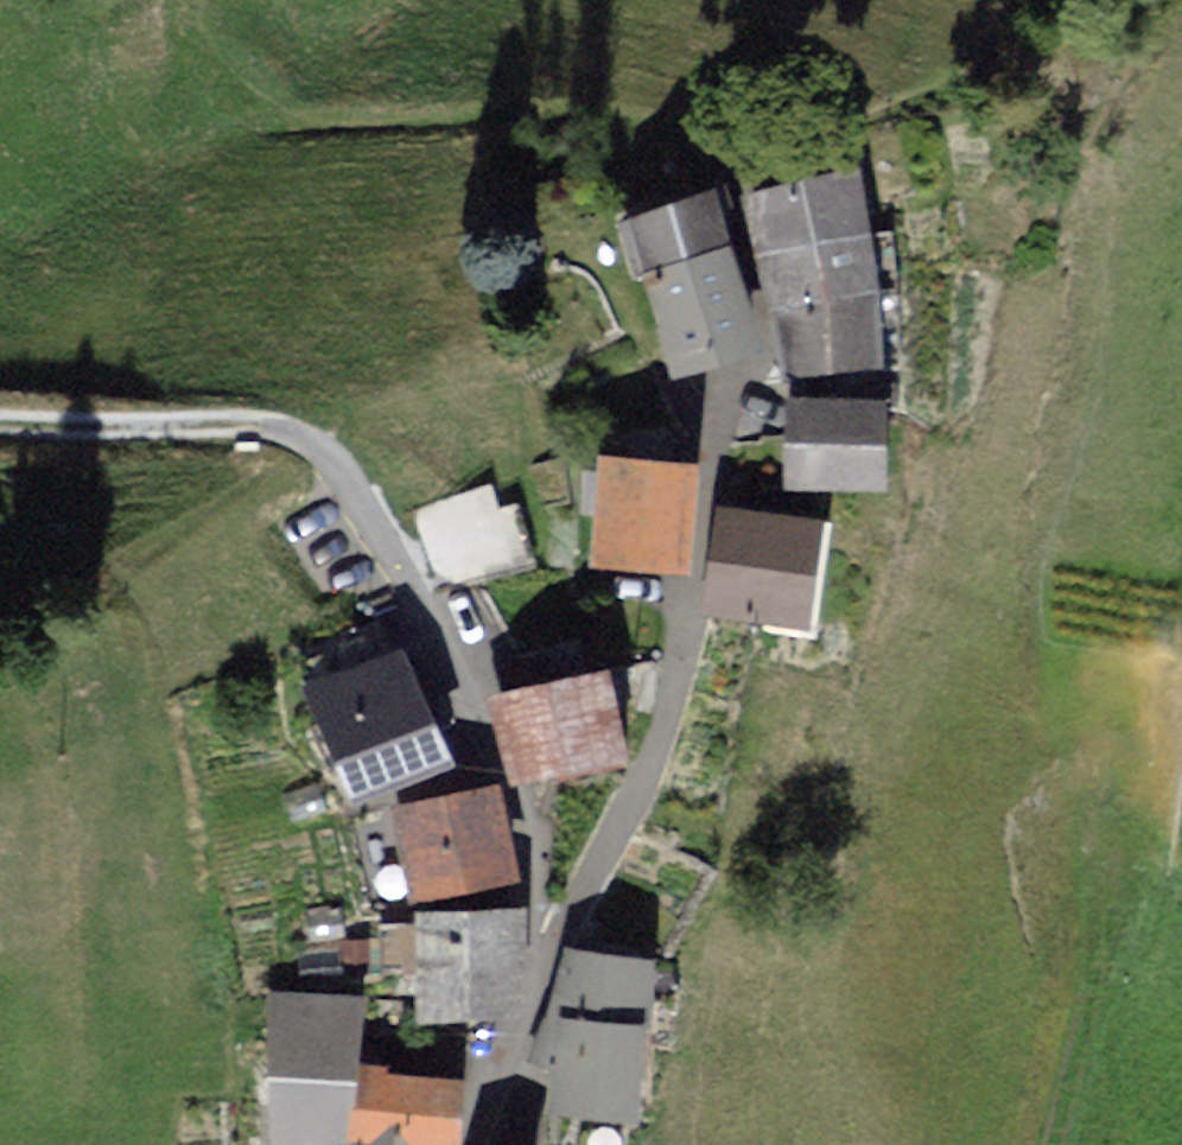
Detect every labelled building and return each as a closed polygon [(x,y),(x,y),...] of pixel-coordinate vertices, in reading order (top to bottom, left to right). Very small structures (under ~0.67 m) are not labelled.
[(849,174),(753,191),(764,249),(860,232),(849,174)] [(707,195),(630,221),(646,268),(724,242),(707,195)] [(764,249),(773,304),(870,286),(860,232),(764,249)] [(758,343),(724,242),(646,268),(680,369),(758,343)] [(882,355),(870,286),(773,304),(786,372),(882,355)] [(881,400),(792,400),(792,481),(881,481),(881,400)] [(689,465),(603,462),(599,559),(685,563),(689,465)] [(418,493),(443,561),(520,533),(495,465),(418,493)] [(817,525),(728,513),(715,608),(805,620),(817,525)] [(442,760),(398,653),(314,688),(358,794),(442,760)] [(604,677),(503,697),(519,775),(620,754),(604,677)] [(489,790),(396,810),(414,893),(506,873),(489,790)] [(511,913),(422,915),(424,1009),(514,1007),(511,913)] [(571,955),(545,1060),(559,1061),(556,1104),(633,1109),(638,1027),(645,1027),(649,960),(571,955)] [(455,1083),(352,1077),(356,1001),(282,997),(273,1144),(300,1144),(300,1138),(344,1141),(343,1144),(438,1144),(438,1142),(451,1143),(455,1083)]
